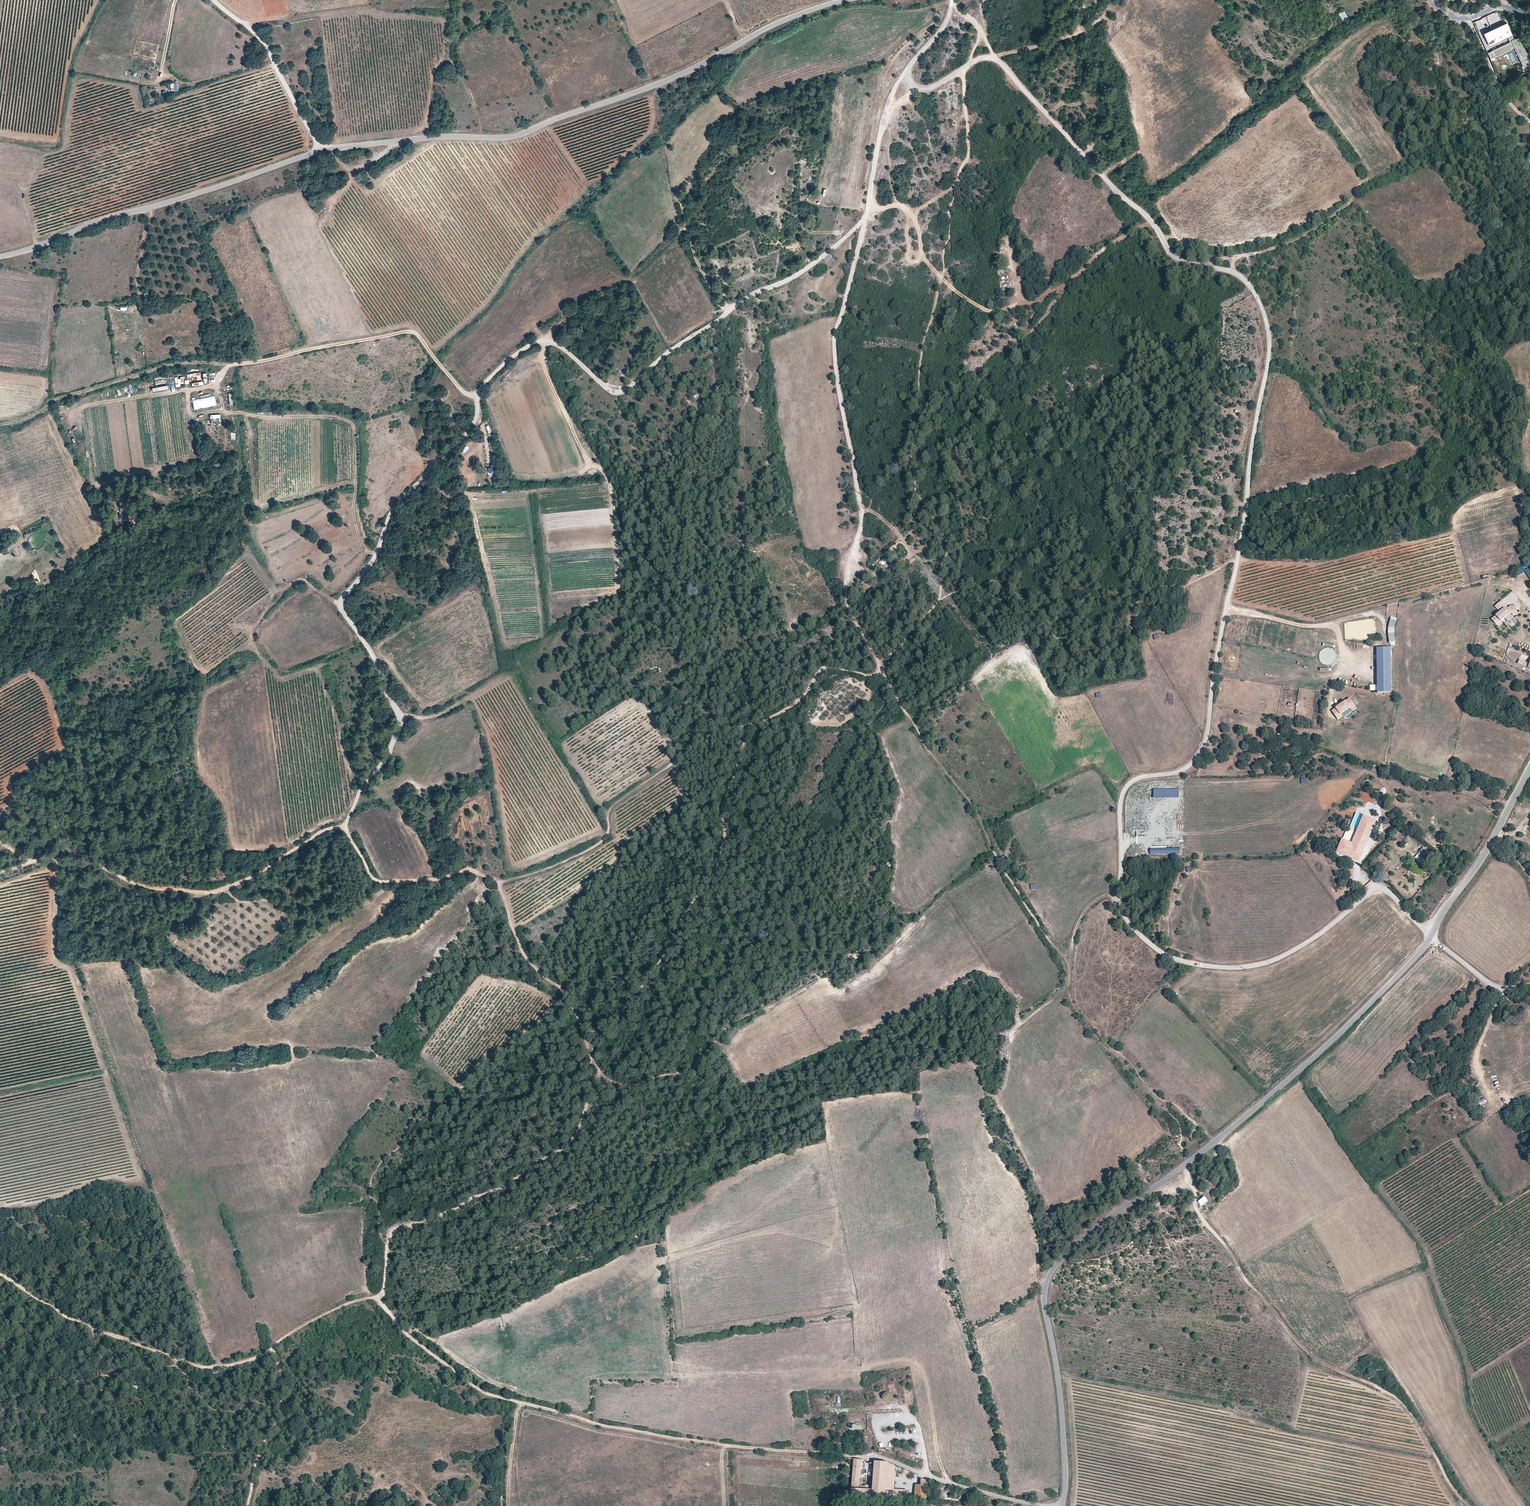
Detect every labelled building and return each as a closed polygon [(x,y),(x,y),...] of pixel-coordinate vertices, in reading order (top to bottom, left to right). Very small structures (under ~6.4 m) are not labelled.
[(1344,10),(1338,13),(1341,21),(1347,18),(1344,10)] [(1484,34),(1489,46),(1513,35),(1507,23),(1484,34)] [(1519,39),(1518,37),(1510,40),(1511,42),(1510,43),(1509,42),(1492,50),(1492,51),(1494,56),(1510,49),(1510,48),(1513,47),(1514,46),(1520,57),(1527,53),(1519,39)] [(1528,55),(1527,53),(1520,57),(1514,46),(1513,47),(1519,60),(1528,55)] [(315,208),(319,215),(327,210),(323,203),(315,208)] [(183,376),(173,377),(175,386),(184,384),(183,376)] [(703,405),(699,394),(695,396),(699,406),(703,405)] [(214,395),(191,400),(194,410),(216,406),(214,395)] [(1517,575),(1525,572),(1523,567),(1515,570),(1517,575)] [(1512,614),(1517,614),(1515,604),(1509,605),(1509,607),(1507,607),(1501,600),(1494,606),(1499,612),(1491,619),(1496,625),(1500,621),(1501,621),(1509,614),(1512,613),(1512,614)] [(1395,641),(1394,633),(1394,626),(1396,617),(1391,616),(1388,626),(1388,632),(1390,642),(1395,641)] [(1377,655),(1377,693),(1391,693),(1391,655),(1377,655)] [(1518,662),(1528,667),(1529,663),(1520,659),(1518,662)] [(1224,705),(1226,685),(1220,685),(1218,704),(1224,705)] [(1355,706),(1349,698),(1332,711),(1337,718),(1350,707),(1351,709),(1355,706)] [(1179,789),(1154,789),(1154,798),(1179,798),(1179,789)] [(1377,821),(1363,815),(1352,842),(1342,838),(1337,852),(1359,862),(1377,821)] [(1385,836),(1392,828),(1390,826),(1382,834),(1385,836)] [(1414,857),(1424,865),(1433,855),(1424,847),(1414,857)] [(862,1459),(853,1459),(852,1479),(860,1480),(862,1459)] [(888,1461),(876,1461),(874,1480),(874,1489),(887,1490),(887,1491),(893,1492),(894,1471),(898,1473),(902,1474),(913,1479),(914,1473),(888,1461)] [(874,1489),(860,1488),(860,1480),(852,1479),(851,1497),(886,1498),(886,1497),(886,1492),(887,1491),(887,1490),(874,1489)] [(920,1485),(916,1485),(914,1499),(925,1500),(927,1486),(920,1485)]
